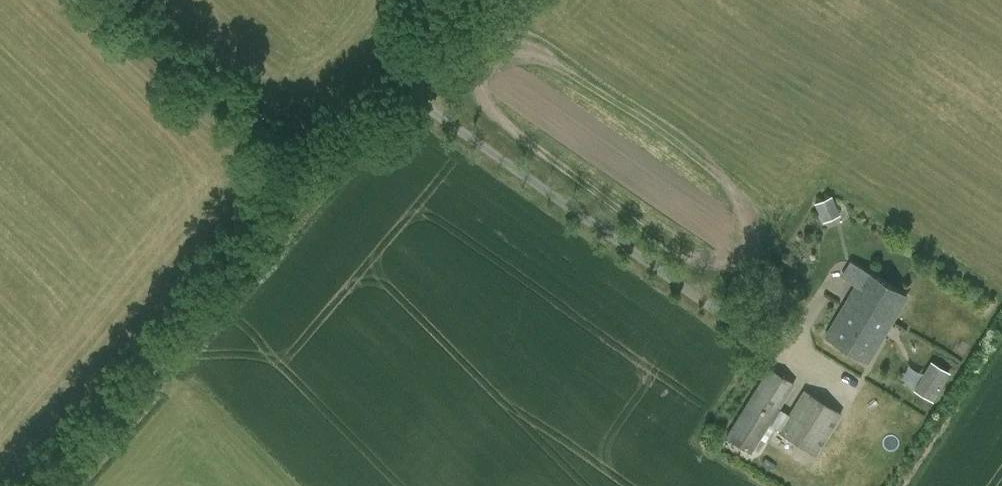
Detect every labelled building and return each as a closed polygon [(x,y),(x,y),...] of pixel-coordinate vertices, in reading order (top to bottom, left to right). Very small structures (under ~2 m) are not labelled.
[(834,194),(817,199),(823,219),(840,214),(834,194)] [(867,362),(907,297),(865,272),(826,337),(867,362)] [(949,372),(931,362),(914,391),(931,401),(949,372)] [(752,453),(796,384),(769,367),(724,437),(752,453)] [(815,457),(843,414),(804,389),(778,431),(815,457)]
